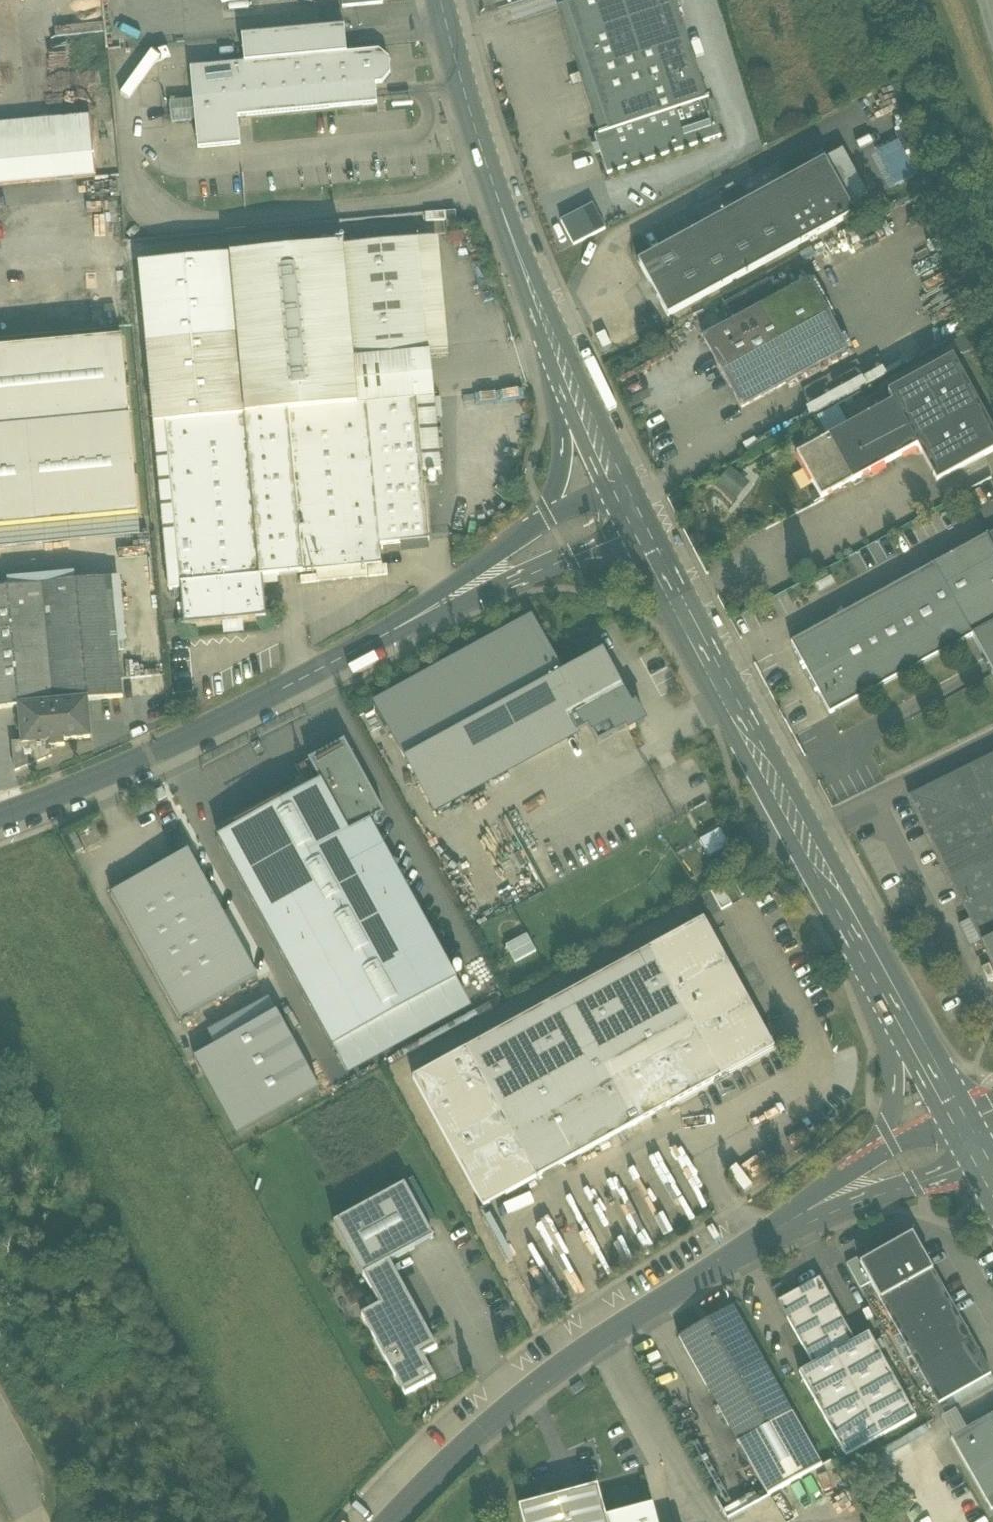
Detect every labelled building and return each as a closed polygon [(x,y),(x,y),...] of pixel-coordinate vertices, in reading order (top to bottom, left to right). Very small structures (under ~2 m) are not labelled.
[(608,131),(706,99),(676,7),(674,0),(582,0),(567,5),(608,131)] [(676,7),(706,99),(708,99),(729,91),(699,0),(696,0),(676,7)] [(557,8),(599,135),(608,131),(567,5),(557,8)] [(196,120),(198,148),(241,144),(238,117),(378,104),(376,84),(382,84),(390,73),(389,59),(380,51),(347,54),(346,41),(345,28),(243,37),(244,50),(245,63),(191,68),(194,101),(170,103),(172,123),(196,120)] [(708,99),(706,99),(608,131),(599,135),(595,136),(608,175),(721,137),(708,99)] [(93,137),(91,117),(0,125),(0,145),(93,137)] [(97,177),(93,137),(0,145),(0,186),(97,177)] [(916,176),(907,160),(897,141),(876,152),(895,188),(916,176)] [(873,205),(843,151),(825,160),(855,215),(873,205)] [(907,160),(916,176),(925,171),(919,153),(907,160)] [(668,317),(855,215),(825,160),(638,262),(668,317)] [(561,221),(573,246),(605,229),(593,205),(561,221)] [(446,213),(448,228),(458,227),(456,212),(446,213)] [(418,239),(344,246),(140,265),(154,425),(170,591),(181,590),(185,626),(267,618),(263,577),(317,572),(318,582),(368,578),(367,567),(383,566),(381,546),(401,544),(429,541),(430,541),(423,472),(441,471),(435,399),(417,400),(368,405),(358,406),(354,360),(355,360),(412,354),(428,353),(448,351),(440,265),(420,266),(418,239)] [(120,268),(88,271),(93,323),(125,319),(120,268)] [(704,339),(742,409),(787,385),(848,352),(809,281),(778,298),(735,322),(704,339)] [(726,304),(735,322),(778,298),(769,281),(726,304)] [(130,418),(123,339),(0,350),(0,430),(130,418)] [(893,403),(918,447),(937,483),(992,453),(992,432),(953,359),(888,394),(893,403)] [(882,368),(862,380),(868,389),(874,386),(888,378),(882,368)] [(861,393),(868,389),(862,380),(807,410),(812,420),(817,417),(837,406),(861,393)] [(878,394),(874,386),(868,389),(861,393),(865,401),(878,394)] [(853,483),(918,447),(893,403),(849,427),(828,438),(843,464),(853,483)] [(849,427),(837,406),(817,417),(828,438),(849,427)] [(0,430),(0,531),(139,518),(130,418),(0,430)] [(821,500),(841,489),(831,471),(843,464),(828,438),(797,455),(821,500)] [(853,483),(843,464),(831,471),(841,489),(853,483)] [(717,484),(731,497),(745,480),(731,468),(717,484)] [(750,484),(745,480),(731,497),(736,501),(750,484)] [(0,531),(0,552),(141,539),(139,518),(0,531)] [(973,637),(992,625),(992,547),(987,536),(934,565),(823,626),(792,643),(830,714),(862,697),(973,637)] [(20,707),(88,701),(123,698),(112,578),(0,589),(0,709),(20,707)] [(549,683),(563,675),(533,620),(392,697),(423,752),(549,683)] [(973,637),(992,674),(992,625),(973,637)] [(632,708),(603,654),(563,676),(563,675),(549,683),(577,733),(588,727),(606,717),(616,734),(627,728),(629,732),(646,723),(637,706),(632,708)] [(124,675),(127,703),(150,701),(147,673),(124,675)] [(577,733),(549,683),(423,752),(450,802),(577,733)] [(423,752),(392,697),(374,706),(432,811),(450,802),(423,752)] [(23,743),(24,745),(65,741),(91,739),(88,701),(20,707),(23,743)] [(616,734),(606,717),(588,727),(597,744),(616,734)] [(13,744),(16,772),(52,757),(52,747),(66,746),(65,741),(24,745),(23,743),(13,744)] [(345,742),(309,762),(320,783),(349,835),(371,823),(385,816),(345,742)] [(992,825),(992,824),(992,755),(909,797),(970,920),(960,925),(970,947),(981,942),(982,943),(992,938),(992,826),(992,825)] [(306,790),(320,783),(309,762),(295,769),(306,790)] [(458,982),(371,823),(349,835),(320,783),(306,790),(218,839),(333,1049),(458,982)] [(720,830),(699,841),(708,859),(730,847),(720,830)] [(189,852),(111,894),(181,1020),(258,978),(189,852)] [(732,879),(742,897),(754,890),(745,872),(732,879)] [(721,886),(711,892),(721,911),(732,905),(721,886)] [(413,1079),(484,1208),(775,1050),(704,920),(413,1079)] [(506,947),(511,955),(532,944),(528,935),(506,947)] [(982,943),(992,967),(992,938),(982,943)] [(537,952),(532,944),(511,955),(516,964),(537,952)] [(458,982),(333,1049),(348,1076),(472,1008),(458,982)] [(208,1032),(215,1046),(277,1012),(269,999),(208,1032)] [(215,1046),(194,1057),(237,1136),(319,1091),(277,1012),(215,1046)] [(433,1238),(404,1185),(334,1224),(363,1277),(389,1262),(433,1238)] [(913,1235),(901,1241),(910,1258),(922,1251),(913,1235)] [(933,1271),(922,1251),(910,1258),(901,1241),(860,1264),(871,1283),(880,1300),(933,1271)] [(847,1264),(860,1289),(871,1283),(860,1264),(857,1259),(847,1264)] [(437,1349),(389,1262),(363,1277),(380,1307),(362,1317),(406,1396),(436,1380),(423,1357),(437,1349)] [(880,1300),(919,1370),(972,1341),(933,1271),(880,1300)] [(778,1302),(813,1365),(855,1342),(820,1279),(778,1302)] [(679,1338),(738,1444),(792,1414),(733,1307),(679,1338)] [(869,1334),(855,1342),(813,1365),(799,1373),(846,1457),(916,1418),(869,1334)] [(991,1375),(972,1341),(919,1370),(939,1405),(991,1375)] [(792,1414),(738,1444),(768,1497),(822,1467),(792,1414)] [(951,1439),(992,1511),(992,1510),(992,1416),(951,1439)] [(519,1507),(523,1521),(607,1521),(606,1518),(598,1486),(519,1507)] [(653,1505),(606,1518),(607,1521),(657,1521),(653,1505)]
